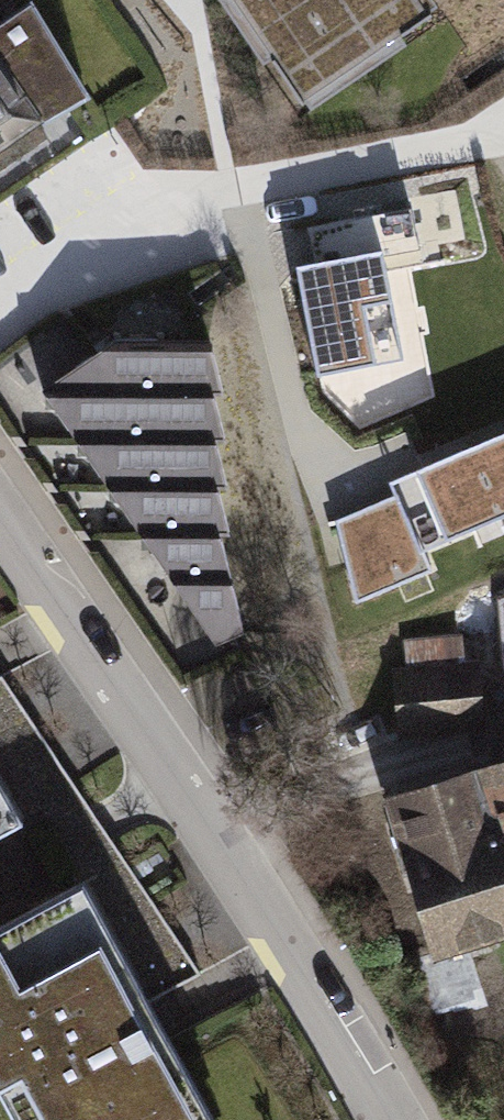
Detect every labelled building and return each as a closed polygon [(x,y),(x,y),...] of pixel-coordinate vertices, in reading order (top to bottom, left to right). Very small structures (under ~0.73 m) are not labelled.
[(214,1),(291,115),(425,25),(408,0),(214,0),(214,1)] [(78,98),(17,11),(0,23),(0,153),(78,98)] [(406,357),(383,244),(293,263),(317,375),(406,357)] [(119,343),(49,393),(219,644),(246,632),(223,538),(234,534),(222,491),(232,488),(220,445),(226,443),(218,397),(224,384),(215,343),(119,343)] [(393,484),(422,552),(503,516),(503,436),(393,484)] [(396,498),(339,523),(355,602),(430,569),(422,552),(396,498)] [(404,714),(479,715),(481,632),(405,631),(404,714)] [(385,796),(436,954),(503,932),(503,758),(385,796)] [(20,819),(0,781),(0,829),(20,819)] [(0,920),(0,1079),(22,1119),(212,1119),(81,877),(0,920)]
